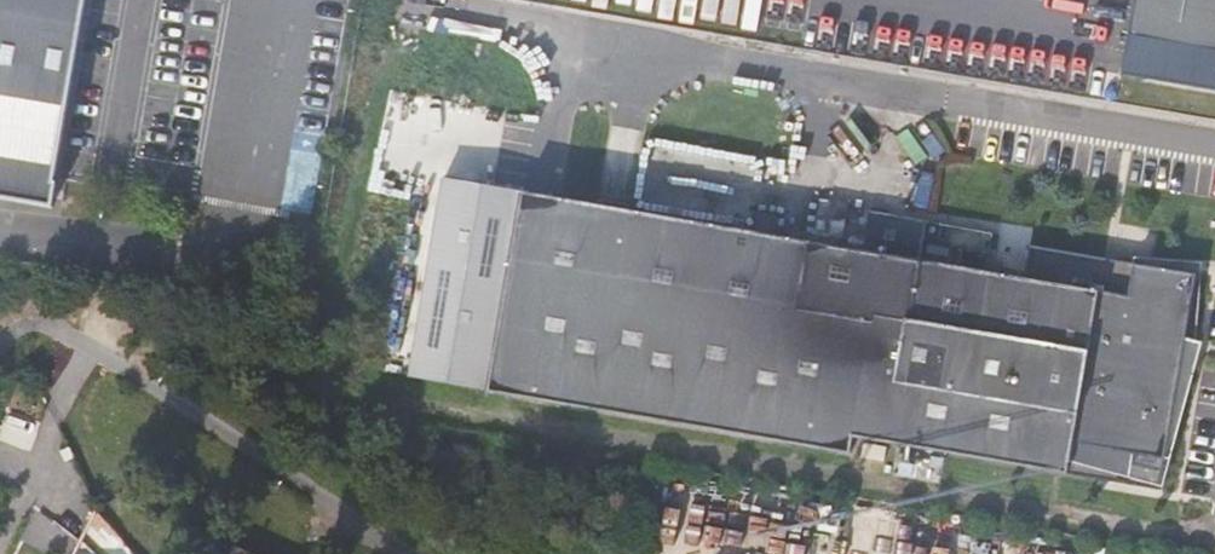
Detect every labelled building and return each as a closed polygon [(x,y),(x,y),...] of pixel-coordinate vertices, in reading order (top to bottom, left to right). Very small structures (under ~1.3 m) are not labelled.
[(54,206),(88,0),(0,0),(0,197),(54,206)] [(1214,90),(1214,0),(1134,0),(1122,75),(1214,90)] [(409,376),(489,391),(850,454),(853,436),(1160,490),(1198,274),(1031,245),(1025,280),(1000,276),(1002,263),(988,261),(992,235),(867,214),(861,250),(777,235),(754,231),(524,191),(443,176),(409,376)] [(754,231),(777,235),(780,215),(758,212),(754,231)] [(862,456),(884,460),(886,447),(865,443),(862,456)]
